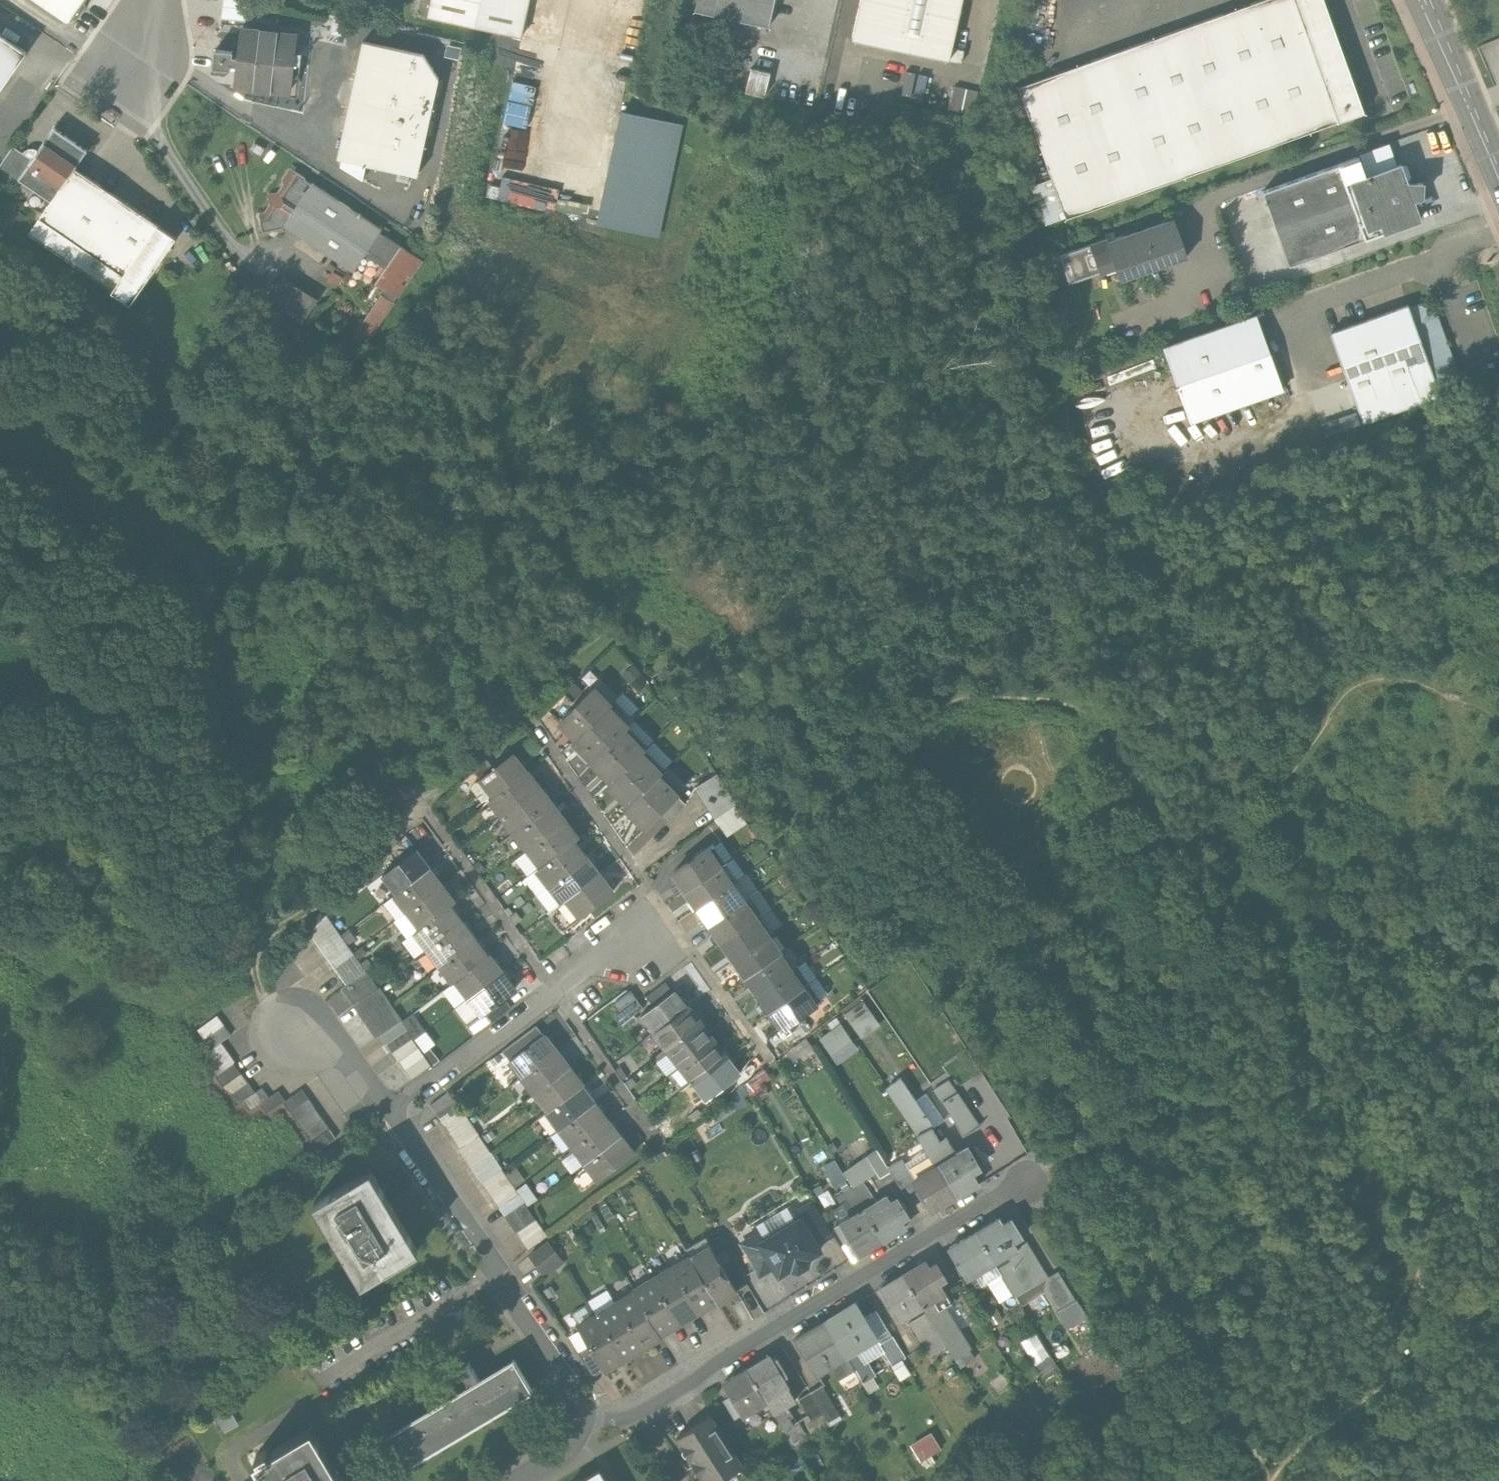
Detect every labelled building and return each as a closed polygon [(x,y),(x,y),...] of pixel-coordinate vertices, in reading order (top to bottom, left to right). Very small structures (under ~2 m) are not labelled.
[(57,17),(69,0),(33,0),(57,17)] [(224,16),(247,18),(248,0),(225,0),(224,16)] [(427,16),(520,37),(528,0),(431,0),(427,16)] [(699,11),(769,25),(775,0),(701,0),(699,11)] [(851,41),(950,62),(964,0),(860,0),(851,41)] [(1265,10),(1025,92),(1054,177),(1026,187),(1042,233),(1070,224),(1377,118),(1337,0),(1261,0),(1265,10)] [(295,35),(240,31),(237,59),(232,59),(233,52),(215,50),(213,72),(231,74),(232,68),(237,68),(234,93),(290,98),(295,35)] [(0,38),(0,89),(24,54),(0,38)] [(423,56),(363,43),(337,162),(341,163),(340,167),(363,181),(365,168),(416,180),(439,80),(423,56)] [(750,89),(769,94),(774,70),(755,66),(750,89)] [(655,121),(623,114),(599,225),(657,237),(681,126),(655,121)] [(20,182),(56,204),(74,176),(89,153),(55,132),(35,164),(14,151),(4,166),(22,178),(20,182)] [(1366,180),(1359,159),(1263,192),(1290,267),(1419,221),(1413,204),(1423,200),(1423,185),(1406,184),(1401,168),(1366,180)] [(561,197),(563,175),(528,172),(526,194),(561,197)] [(178,239),(76,175),(74,176),(56,204),(46,219),(128,275),(112,297),(129,307),(178,239)] [(383,233),(306,184),(278,228),(354,277),(369,256),(381,237),(383,233)] [(1186,261),(1172,222),(1092,252),(1101,279),(1117,273),(1121,284),(1186,261)] [(420,263),(381,237),(369,256),(391,270),(380,286),(388,291),(357,338),(367,345),(420,263)] [(321,301),(284,278),(268,303),(305,326),(321,301)] [(1410,308),(1407,302),(1331,329),(1363,419),(1438,392),(1434,381),(1459,372),(1433,300),(1410,308)] [(1256,316),(1164,348),(1191,423),(1283,391),(1256,316)] [(596,690),(563,723),(582,742),(612,712),(615,709),(596,690)] [(582,742),(579,745),(597,764),(628,734),(631,731),(612,712),(582,742)] [(597,764),(594,767),(613,786),(644,755),(646,752),(628,734),(597,764)] [(516,750),(481,776),(493,790),(527,764),(516,750)] [(613,786),(610,788),(629,807),(660,776),(663,774),(644,755),(613,786)] [(493,790),(489,794),(502,811),(540,781),(527,764),(493,790)] [(629,807),(627,809),(646,828),(662,811),(679,795),(660,776),(629,807)] [(502,811),(516,828),(554,799),(540,781),(502,811)] [(679,795),(662,811),(671,820),(688,804),(679,795)] [(516,828),(530,845),(567,816),(554,799),(516,828)] [(735,804),(717,816),(729,834),(748,821),(735,804)] [(530,845),(544,864),(577,838),(581,835),(567,816),(530,845)] [(539,868),(552,886),(591,856),(577,838),(544,864),(539,868)] [(709,846),(670,873),(683,891),(721,864),(709,846)] [(414,848),(381,873),(395,892),(428,867),(414,848)] [(552,886),(565,901),(570,898),(603,872),(591,856),(552,886)] [(721,864),(683,891),(696,908),(734,882),(721,864)] [(395,892),(393,893),(406,911),(441,885),(428,867),(395,892)] [(603,872),(570,898),(584,918),(618,891),(603,872)] [(734,882),(696,908),(708,926),(746,899),(734,882)] [(441,885),(406,911),(419,929),(452,904),(455,902),(441,885)] [(746,899),(708,926),(720,943),(759,916),(746,899)] [(419,929),(416,931),(429,948),(465,921),(452,904),(419,929)] [(759,916),(720,943),(733,961),(771,934),(759,916)] [(366,973),(326,918),(310,935),(347,987),(366,973)] [(465,921),(429,948),(442,967),(446,964),(480,939),(465,921)] [(771,934),(733,961),(745,979),(784,952),(771,934)] [(480,939),(446,964),(458,981),(492,956),(480,939)] [(784,952),(745,979),(758,997),(796,970),(784,952)] [(492,956),(458,981),(471,997),(504,973),(492,956)] [(796,970),(758,997),(770,1014),(809,987),(796,970)] [(401,1023),(366,973),(347,987),(340,991),(375,1041),(380,1038),(401,1023)] [(504,973),(471,997),(483,1014),(503,999),(516,990),(504,973)] [(809,987),(770,1014),(783,1032),(821,1005),(809,987)] [(678,991),(641,1020),(654,1037),(691,1008),(678,991)] [(503,999),(483,1014),(473,1023),(479,1030),(508,1006),(503,999)] [(863,1001),(847,1012),(861,1033),(877,1022),(863,1001)] [(691,1008),(654,1037),(668,1054),(705,1025),(691,1008)] [(200,1031),(215,1050),(222,1044),(234,1036),(219,1017),(200,1031)] [(432,1066),(401,1023),(380,1038),(411,1081),(432,1066)] [(842,1024),(821,1037),(838,1063),(858,1049),(842,1024)] [(705,1025),(668,1054),(681,1071),(718,1042),(705,1025)] [(508,1054),(514,1061),(547,1036),(541,1029),(508,1054)] [(547,1036),(514,1061),(527,1078),(560,1053),(547,1036)] [(718,1042),(681,1071),(694,1088),(731,1059),(718,1042)] [(212,1068),(223,1083),(239,1071),(230,1059),(232,1057),(222,1044),(215,1050),(206,1057),(214,1067),(212,1068)] [(560,1053),(527,1078),(540,1095),(573,1070),(560,1053)] [(752,1054),(741,1063),(750,1075),(762,1065),(752,1054)] [(731,1059),(694,1088),(708,1105),(745,1076),(731,1059)] [(573,1070),(540,1095),(553,1112),(586,1086),(573,1070)] [(258,1096),(239,1071),(223,1083),(242,1108),(249,1103),(258,1096)] [(934,1161),(937,1166),(953,1156),(905,1083),(890,1093),(934,1161)] [(553,1112),(549,1115),(562,1132),(599,1103),(586,1086),(553,1112)] [(273,1100),(265,1091),(258,1096),(249,1103),(256,1113),(265,1105),(273,1100)] [(336,1141),(303,1092),(288,1102),(284,1105),(317,1154),(336,1141)] [(945,1100),(965,1132),(979,1124),(959,1092),(945,1100)] [(288,1102),(282,1094),(273,1100),(265,1105),(272,1114),(284,1105),(288,1102)] [(431,1106),(438,1116),(456,1103),(450,1094),(439,1101),(431,1106)] [(599,1103),(562,1132),(575,1148),(612,1120),(599,1103)] [(464,1112),(439,1128),(493,1211),(518,1195),(505,1173),(493,1155),(481,1136),(476,1130),(487,1123),(480,1111),(469,1118),(464,1112)] [(612,1120),(575,1148),(589,1165),(625,1136),(612,1120)] [(625,1136),(589,1165),(602,1182),(638,1153),(625,1136)] [(953,1156),(937,1166),(958,1199),(985,1182),(979,1173),(985,1169),(970,1145),(953,1156)] [(881,1178),(892,1172),(890,1168),(878,1149),(867,1155),(881,1178)] [(834,1159),(821,1167),(832,1186),(845,1178),(834,1159)] [(911,1176),(902,1161),(890,1168),(892,1172),(906,1194),(914,1190),(911,1186),(915,1184),(911,1176)] [(915,1184),(911,1186),(914,1190),(930,1216),(958,1199),(937,1166),(934,1161),(911,1176),(915,1184)] [(371,1168),(314,1203),(362,1280),(419,1245),(371,1168)] [(866,1177),(838,1194),(851,1216),(879,1199),(866,1177)] [(898,1195),(865,1216),(883,1245),(909,1229),(903,1220),(910,1215),(898,1195)] [(808,1198),(788,1210),(792,1216),(799,1212),(816,1242),(830,1234),(808,1198)] [(531,1214),(525,1206),(504,1220),(525,1252),(547,1238),(531,1214)] [(775,1265),(782,1276),(791,1271),(799,1272),(808,1267),(810,1260),(823,1252),(816,1242),(799,1212),(792,1216),(788,1210),(786,1207),(758,1224),(760,1228),(763,1233),(757,1237),(765,1249),(775,1265)] [(1002,1215),(979,1230),(1000,1263),(1007,1258),(1020,1250),(1023,1248),(1017,1238),(1024,1234),(1015,1220),(1008,1225),(1002,1215)] [(865,1216),(838,1233),(856,1262),(883,1245),(865,1216)] [(741,1240),(762,1274),(775,1265),(765,1249),(757,1237),(763,1233),(760,1228),(741,1240)] [(979,1230),(949,1249),(970,1282),(1000,1263),(979,1230)] [(550,1243),(529,1258),(542,1278),(564,1263),(550,1243)] [(698,1258),(725,1299),(743,1287),(729,1266),(716,1246),(698,1258)] [(1011,1264),(998,1272),(1002,1278),(1011,1291),(1012,1294),(1038,1277),(1020,1250),(1007,1258),(1011,1264)] [(930,1256),(903,1273),(924,1307),(940,1297),(950,1292),(944,1283),(952,1278),(944,1265),(938,1269),(930,1256)] [(679,1270),(706,1311),(725,1299),(698,1258),(679,1270)] [(753,1280),(739,1260),(729,1266),(743,1287),(753,1280)] [(660,1282),(688,1323),(706,1311),(679,1270),(660,1282)] [(903,1273),(873,1291),(894,1325),(906,1318),(924,1307),(903,1273)] [(1011,1291),(1002,1278),(989,1286),(998,1299),(1011,1291)] [(642,1294),(669,1335),(688,1323),(660,1282),(642,1294)] [(623,1306),(651,1347),(669,1335),(642,1294),(623,1306)] [(940,1297),(924,1307),(939,1332),(953,1356),(970,1346),(940,1297)] [(857,1299),(825,1319),(845,1352),(857,1346),(878,1332),(857,1299)] [(605,1318),(632,1359),(651,1347),(623,1306),(605,1318)] [(924,1307),(906,1318),(921,1343),(939,1332),(924,1307)] [(598,1348),(614,1372),(632,1359),(605,1318),(586,1330),(598,1348)] [(825,1319),(793,1339),(814,1372),(832,1361),(845,1352),(825,1319)] [(890,1333),(877,1341),(891,1364),(904,1357),(890,1333)] [(857,1346),(845,1352),(854,1366),(861,1377),(875,1369),(866,1353),(862,1355),(857,1346)] [(614,1372),(598,1348),(585,1356),(601,1380),(614,1372)] [(845,1352),(832,1361),(840,1375),(854,1366),(845,1352)] [(748,1369),(771,1407),(775,1414),(800,1399),(772,1354),(748,1369)] [(528,1395),(509,1364),(485,1378),(472,1355),(456,1365),(467,1384),(386,1432),(406,1467),(528,1395)] [(748,1369),(723,1384),(746,1422),(771,1407),(748,1369)] [(827,1387),(814,1395),(816,1399),(832,1424),(844,1416),(827,1387)] [(832,1424),(816,1399),(804,1406),(819,1431),(832,1424)] [(709,1411),(678,1431),(710,1480),(717,1480),(743,1464),(709,1411)] [(254,1461),(266,1480),(340,1480),(308,1428),(254,1461)]
